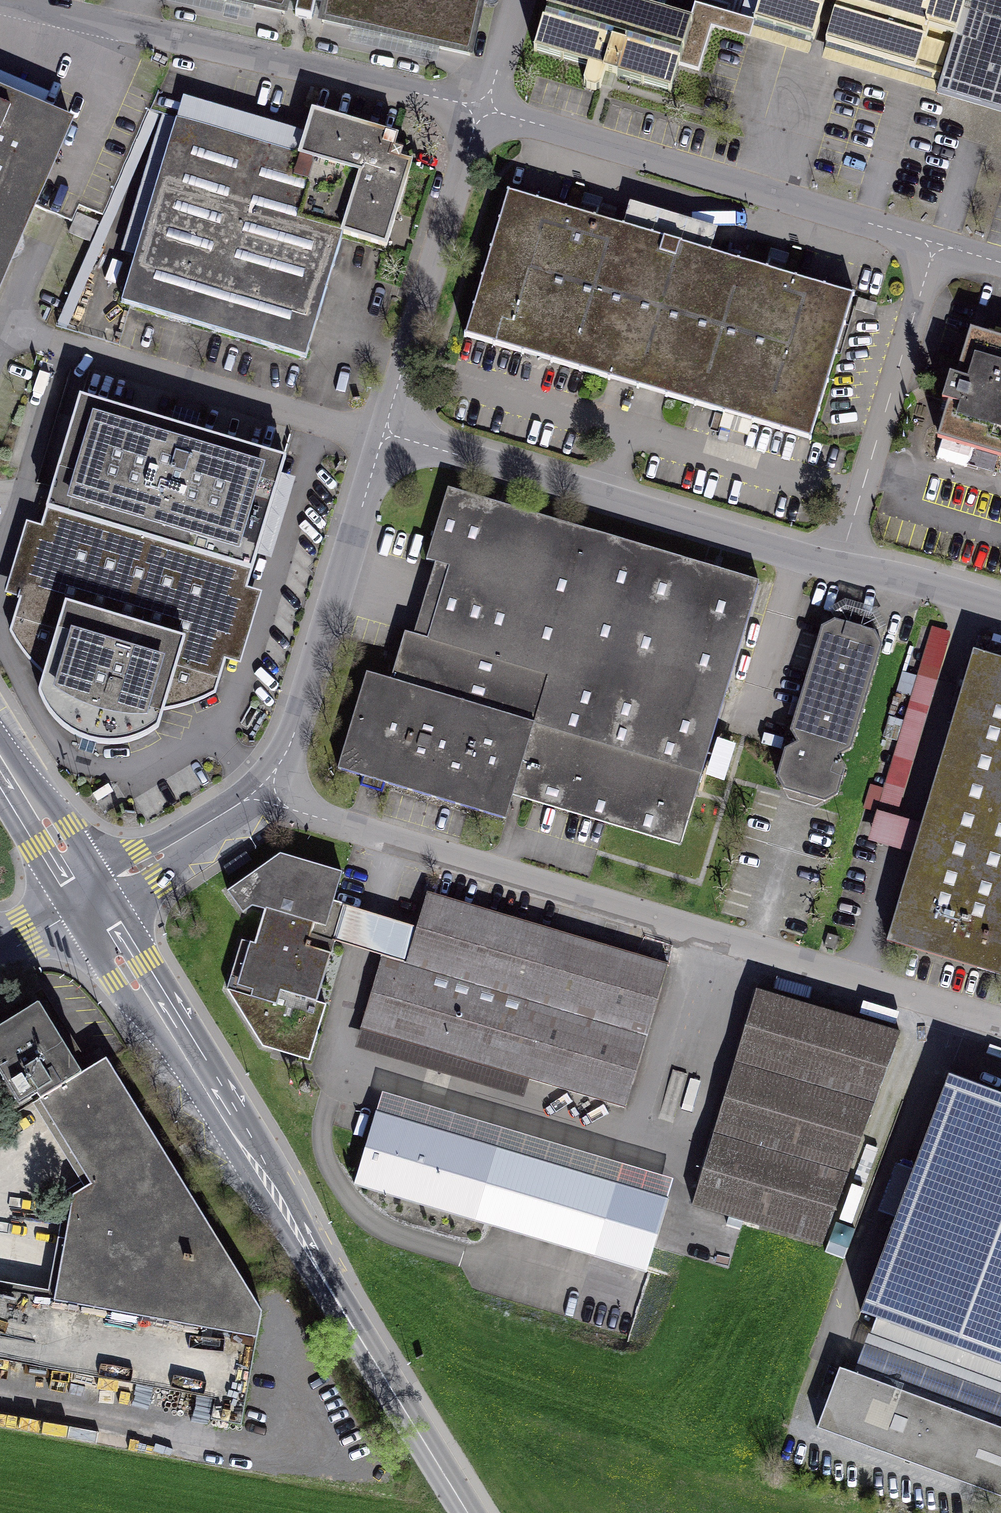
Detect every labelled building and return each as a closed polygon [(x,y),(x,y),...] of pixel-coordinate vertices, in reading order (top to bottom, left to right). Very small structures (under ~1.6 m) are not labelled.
[(484,0),(215,0),(470,58),(484,0)] [(618,0),(549,0),(535,53),(672,92),(692,21),(618,0)] [(945,79),(966,7),(949,1),(949,0),(759,0),(753,21),(945,79)] [(945,79),(940,94),(1000,112),(1000,0),(949,0),(949,1),(966,7),(945,79)] [(0,91),(0,243),(17,250),(72,121),(0,91)] [(299,153),(177,117),(121,304),(306,359),(342,238),(386,251),(418,142),(312,110),(299,153)] [(856,293),(505,189),(461,337),(812,441),(856,293)] [(0,243),(0,289),(17,250),(0,243)] [(971,331),(939,439),(1000,457),(1000,340),(971,331)] [(285,461),(80,399),(47,508),(252,570),(285,461)] [(677,847),(758,584),(449,490),(427,561),(450,568),(428,641),(405,634),(391,681),(368,675),(338,771),(504,821),(511,797),(677,847)] [(216,695),(252,570),(47,508),(10,631),(25,656),(45,677),(38,693),(52,716),(75,736),(109,746),(142,738),(159,731),(164,708),(183,707),(216,695)] [(887,638),(826,620),(776,787),(837,805),(887,638)] [(930,630),(928,654),(946,655),(948,631),(930,630)] [(976,652),(887,941),(1000,976),(1000,660),(976,652)] [(342,874),(281,856),(227,893),(243,915),(252,908),(265,913),(255,944),(242,940),(226,990),(262,1049),(309,1061),(326,1006),(317,1003),(331,955),(306,948),(313,926),(326,929),(342,874)] [(405,966),(381,959),(359,1034),(627,1113),(671,965),(426,894),(405,966)] [(895,1032),(758,988),(690,1201),(827,1245),(895,1032)] [(263,1313),(106,1063),(81,1078),(37,1008),(17,1020),(0,1031),(0,1081),(19,1112),(36,1101),(90,1187),(73,1197),(54,1302),(258,1341),(263,1313)] [(950,1077),(861,1312),(888,1322),(881,1340),(1000,1385),(1000,1096),(950,1077)] [(863,1210),(898,1107),(878,1100),(842,1203),(863,1210)] [(433,1112),(429,1128),(572,1169),(578,1150),(564,1146),(565,1139),(551,1135),(548,1148),(489,1131),(490,1128),(433,1112)] [(618,1187),(376,1117),(355,1188),(598,1257),(618,1187)] [(841,1377),(820,1437),(1000,1500),(1000,1433),(841,1377)]
